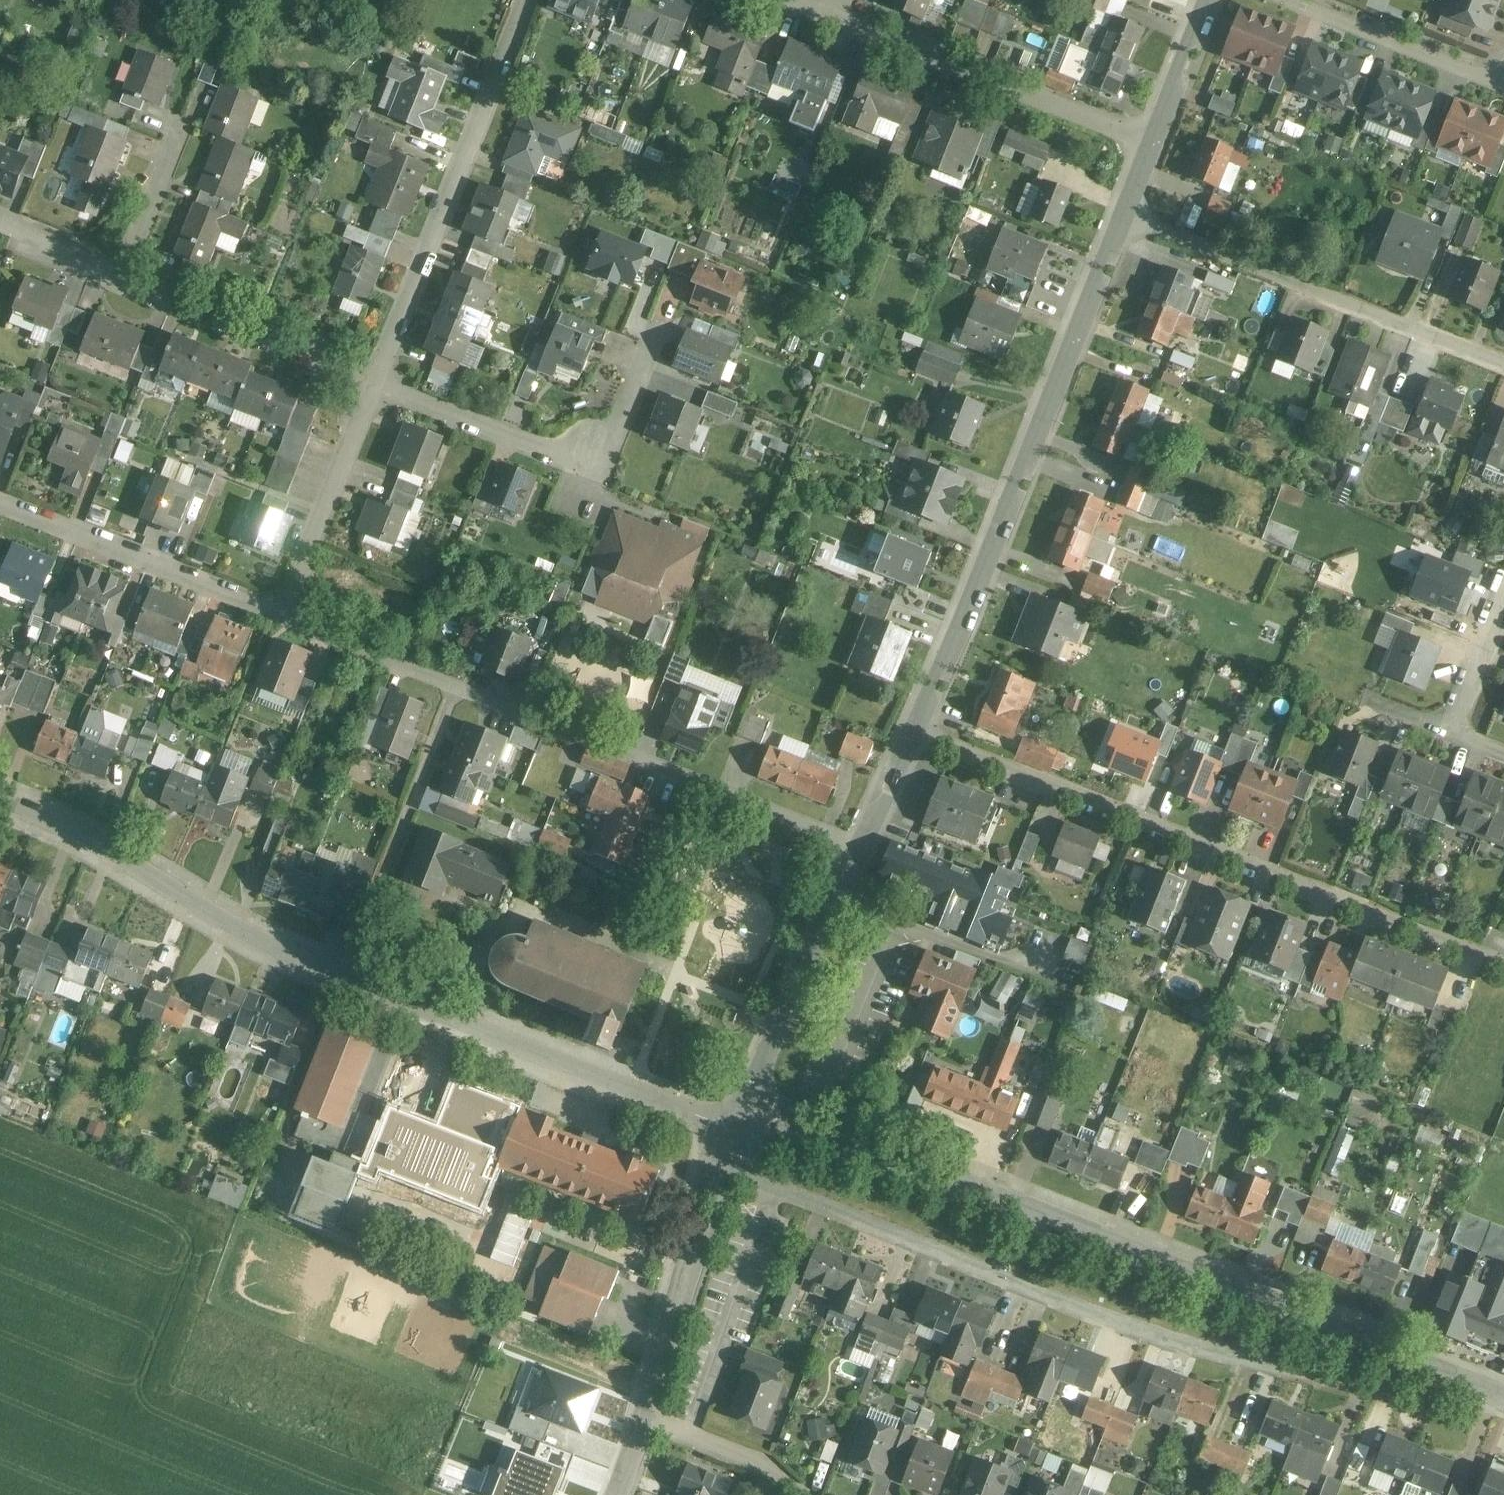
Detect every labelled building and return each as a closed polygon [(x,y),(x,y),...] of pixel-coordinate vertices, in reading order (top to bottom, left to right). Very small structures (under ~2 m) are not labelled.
[(124,0),(117,0),(114,8),(127,13),(131,2),(124,0)] [(551,9),(591,25),(601,0),(554,0),(551,9)] [(632,16),(627,30),(651,39),(667,0),(638,0),(632,16)] [(680,0),(667,0),(651,39),(678,50),(695,6),(680,0)] [(886,6),(923,20),(931,0),(888,0),(886,6)] [(969,0),(966,0),(957,23),(980,32),(980,31),(989,8),(969,0)] [(1083,5),(1103,14),(1109,0),(1085,0),(1083,5)] [(1480,0),(1447,0),(1442,14),(1474,27),(1487,32),(1496,7),(1480,0)] [(989,8),(980,31),(991,35),(1000,13),(989,8)] [(1271,21),(1242,9),(1224,55),(1253,66),(1271,21)] [(632,16),(619,11),(610,33),(623,38),(627,30),(632,16)] [(766,33),(716,13),(704,43),(730,53),(723,71),(716,87),(741,97),(745,87),(744,87),(746,81),(747,81),(755,61),(766,33)] [(1013,18),(1000,13),(991,35),(1004,40),(1013,18)] [(1474,27),(1442,14),(1437,26),(1469,39),(1474,27)] [(1143,29),(1114,17),(1109,30),(1101,27),(1098,33),(1087,28),(1081,44),(1130,63),(1143,29)] [(1293,30),(1271,21),(1253,66),(1275,75),(1276,75),(1283,57),(1293,30)] [(842,63),(790,42),(781,64),(779,64),(778,66),(780,67),(778,70),(774,81),(807,94),(803,104),(798,103),(790,124),(802,129),(802,128),(814,133),(827,102),(826,102),(842,63)] [(1130,63),(1081,44),(1081,45),(1073,42),(1060,74),(1061,74),(1076,81),(1116,97),(1130,63)] [(1318,104),(1339,53),(1314,44),(1306,65),(1296,89),(1294,95),(1318,104)] [(177,62),(143,50),(127,91),(147,99),(162,104),(177,62)] [(1346,106),(1358,76),(1363,63),(1339,53),(1318,104),(1343,114),(1346,106)] [(464,72),(424,56),(420,68),(446,79),(459,85),(464,72)] [(224,63),(209,57),(201,77),(215,83),(224,63)] [(1283,57),(1276,75),(1275,75),(1269,91),(1281,96),(1285,85),(1294,61),(1283,57)] [(420,68),(397,59),(389,77),(404,83),(391,116),(439,135),(447,117),(433,111),(446,79),(420,68)] [(767,65),(755,61),(747,81),(746,81),(744,87),(745,87),(757,92),(767,65)] [(1296,89),(1306,65),(1295,61),(1294,61),(1285,85),(1296,89)] [(778,70),(767,65),(757,92),(768,96),(774,81),(778,70)] [(1060,74),(1050,70),(1044,84),(1055,89),(1061,74),(1060,74)] [(916,92),(866,72),(845,124),(870,134),(878,113),(902,123),(904,123),(913,99),(916,92)] [(1076,81),(1061,74),(1055,89),(1071,95),(1076,81)] [(1409,84),(1384,74),(1379,87),(1366,119),(1391,128),(1409,84)] [(1368,80),(1358,76),(1346,106),(1357,110),(1368,83),(1368,80)] [(1379,87),(1368,83),(1357,110),(1355,114),(1366,119),(1379,87)] [(1409,84),(1391,128),(1415,138),(1417,138),(1425,116),(1434,94),(1409,84)] [(261,100),(228,87),(210,133),(223,139),(242,146),(261,100)] [(147,99),(127,91),(123,101),(143,109),(147,99)] [(1211,95),(1206,108),(1225,115),(1230,102),(1211,95)] [(904,123),(902,123),(894,143),(906,147),(923,103),(913,99),(904,123)] [(1448,125),(1439,147),(1440,148),(1464,157),(1482,112),(1456,103),(1448,125)] [(108,120),(75,107),(69,120),(92,129),(103,133),(108,120)] [(580,131),(527,110),(507,162),(510,163),(537,174),(545,154),(568,163),(580,131)] [(960,121),(936,112),(923,143),(924,149),(920,161),(937,168),(933,177),(963,189),(977,154),(975,154),(983,134),(978,132),(958,125),(960,121)] [(1482,112),(1464,157),(1488,167),(1489,167),(1498,145),(1503,129),(1503,121),(1482,112)] [(1002,120),(985,113),(978,132),(983,134),(975,154),(977,154),(987,158),(1002,120)] [(1437,120),(1425,116),(1417,138),(1415,138),(1412,147),(1424,152),(1425,150),(1437,120)] [(399,131),(366,119),(358,139),(374,146),(375,144),(391,151),(399,131)] [(130,129),(108,120),(103,133),(125,141),(130,129)] [(1448,125),(1437,120),(1425,150),(1437,155),(1440,148),(1439,147),(1448,125)] [(630,137),(599,125),(593,138),(625,150),(630,137)] [(103,133),(92,129),(73,176),(87,181),(77,207),(96,215),(107,189),(106,188),(116,162),(117,162),(126,142),(103,133)] [(1051,146),(1011,129),(1005,142),(1046,159),(1051,146)] [(47,147),(25,138),(17,156),(27,159),(21,175),(34,180),(47,147)] [(242,146),(223,139),(203,190),(205,191),(226,199),(236,203),(257,152),(242,146)] [(1232,149),(1207,139),(1191,178),(1229,194),(1239,168),(1227,163),(1232,149)] [(391,151),(375,144),(374,146),(368,163),(388,171),(374,204),(383,207),(377,222),(398,230),(404,216),(408,217),(429,166),(391,151)] [(1489,167),(1488,167),(1485,174),(1497,179),(1503,162),(1503,147),(1498,145),(1489,167)] [(0,149),(0,194),(1,192),(12,196),(21,175),(27,159),(17,156),(0,149)] [(791,166),(809,172),(815,156),(797,150),(791,166)] [(537,174),(510,163),(506,174),(508,175),(531,184),(533,185),(537,174)] [(531,184),(508,175),(501,191),(518,198),(518,199),(524,201),(531,184)] [(1073,193),(1049,183),(1045,191),(1070,201),(1073,193)] [(501,191),(484,185),(465,231),(480,237),(499,244),(500,245),(500,243),(499,243),(517,199),(518,199),(518,198),(501,191)] [(1045,191),(1038,189),(1033,202),(1040,204),(1045,191)] [(226,199),(205,191),(199,204),(221,213),(226,199)] [(1070,201),(1045,191),(1040,204),(1035,218),(1059,228),(1070,201)] [(1231,206),(1213,198),(1208,211),(1226,218),(1231,206)] [(199,204),(196,203),(175,255),(186,260),(210,269),(224,234),(243,242),(250,225),(221,213),(199,204)] [(1463,210),(1452,205),(1440,236),(1440,237),(1439,238),(1451,243),(1463,210)] [(965,218),(981,221),(983,211),(967,208),(965,218)] [(1225,220),(1211,214),(1207,224),(1222,229),(1225,220)] [(1481,222),(1467,216),(1456,244),(1470,250),(1481,222)] [(1440,236),(1395,219),(1382,253),(1399,260),(1397,266),(1424,277),(1439,238),(1440,237),(1440,236)] [(377,222),(376,222),(371,234),(393,243),(398,230),(377,222)] [(722,255),(729,241),(704,229),(697,243),(722,255)] [(670,266),(679,243),(647,230),(641,244),(654,250),(651,259),(670,266)] [(1047,250),(1003,232),(989,269),(1010,278),(1033,286),(1035,283),(1047,250)] [(393,243),(371,234),(367,245),(389,254),(393,243)] [(646,252),(603,235),(590,268),(604,274),(602,279),(616,284),(618,279),(633,285),(646,252)] [(499,244),(480,237),(475,250),(495,258),(499,244)] [(670,266),(668,270),(681,275),(692,248),(679,243),(670,266)] [(387,261),(353,247),(334,294),(368,308),(387,261)] [(743,281),(703,265),(707,254),(692,248),(681,275),(696,281),(694,284),(700,287),(694,301),(725,314),(731,299),(735,300),(743,281)] [(495,258),(475,250),(470,263),(490,271),(495,258)] [(1499,272),(1466,259),(1450,299),(1483,312),(1499,272)] [(210,269),(186,260),(181,272),(205,282),(210,269)] [(490,271),(470,263),(464,277),(483,285),(490,271)] [(1167,269),(1154,303),(1182,314),(1194,319),(1202,299),(1190,294),(1195,280),(1167,269)] [(1233,283),(1209,274),(1204,286),(1229,295),(1233,283)] [(464,277),(459,275),(449,300),(483,313),(493,288),(483,285),(464,277)] [(1033,286),(1010,278),(1002,299),(1028,309),(1038,284),(1035,283),(1033,286)] [(54,291),(26,280),(15,308),(38,317),(36,323),(52,329),(53,329),(54,326),(63,303),(68,292),(55,287),(54,291)] [(1002,300),(980,291),(976,301),(980,303),(998,310),(1002,300)] [(483,313),(449,300),(438,326),(472,339),(483,313)] [(76,309),(63,303),(54,326),(67,331),(76,309)] [(998,310),(980,303),(968,334),(958,330),(952,344),(967,350),(969,345),(1004,359),(1020,319),(998,310)] [(1182,314),(1154,303),(1140,337),(1168,348),(1182,314)] [(76,309),(67,331),(78,335),(87,313),(76,309)] [(609,331),(564,313),(559,325),(596,341),(595,342),(603,346),(609,331)] [(1229,321),(1211,313),(1208,320),(1226,327),(1229,321)] [(147,335),(96,316),(83,350),(133,369),(134,368),(144,341),(147,335)] [(1330,332),(1294,318),(1277,360),(1314,374),(1323,351),(1330,332)] [(596,341),(559,325),(540,372),(555,378),(560,366),(581,375),(595,342),(596,341)] [(67,331),(54,326),(53,329),(52,329),(47,342),(61,348),(67,331)] [(472,339),(438,326),(427,352),(439,357),(462,366),(472,339)] [(741,337),(713,326),(708,340),(726,347),(725,348),(735,352),(741,337)] [(708,340),(689,333),(676,366),(712,381),(725,348),(726,347),(708,340)] [(202,347),(175,336),(169,351),(162,369),(163,369),(189,379),(202,347)] [(144,341),(134,368),(144,372),(155,345),(144,341)] [(1389,357),(1352,342),(1342,368),(1344,369),(1333,395),(1351,403),(1347,414),(1364,421),(1375,393),(1389,357)] [(155,345),(144,372),(142,378),(157,384),(163,369),(162,369),(169,351),(155,345)] [(526,371),(537,376),(548,351),(536,346),(526,371)] [(228,357),(202,347),(189,379),(215,389),(228,357)] [(1197,359),(1176,351),(1171,363),(1193,371),(1197,359)] [(1333,355),(1323,351),(1314,374),(1324,378),(1333,355)] [(961,368),(926,355),(919,372),(954,386),(961,368)] [(254,367),(228,357),(215,389),(241,400),(251,376),(254,367)] [(457,378),(462,366),(439,357),(434,369),(457,378)] [(457,378),(434,369),(428,383),(451,392),(457,378)] [(538,376),(537,376),(526,371),(516,395),(528,400),(538,376)] [(276,386),(251,376),(241,400),(238,409),(263,419),(276,386)] [(1150,393),(1122,381),(1109,415),(1137,426),(1150,393)] [(1433,383),(1413,436),(1441,446),(1447,429),(1453,432),(1465,401),(1441,393),(1444,387),(1433,383)] [(302,396),(276,386),(263,419),(287,428),(289,429),(291,425),(302,396)] [(41,398),(27,392),(21,409),(16,424),(28,429),(41,398)] [(738,403),(712,393),(707,407),(733,418),(738,403)] [(1389,398),(1375,393),(1364,421),(1358,438),(1371,444),(1379,424),(1389,398)] [(985,409),(951,395),(935,433),(969,447),(985,409)] [(702,413),(665,398),(649,437),(687,452),(702,413)] [(1416,409),(1389,398),(1379,424),(1406,435),(1416,409)] [(0,401),(0,464),(16,424),(21,409),(0,401)] [(113,413),(101,444),(103,444),(97,457),(109,462),(126,419),(113,413)] [(1174,421),(1158,414),(1153,428),(1169,435),(1174,421)] [(1137,426),(1109,415),(1095,448),(1124,460),(1137,426)] [(1502,428),(1502,430),(1501,430),(1497,439),(1488,463),(1489,463),(1503,469),(1503,423),(1502,428)] [(314,434),(291,425),(289,429),(287,428),(283,439),(284,440),(308,449),(314,434)] [(443,439),(409,426),(393,467),(403,471),(425,479),(427,480),(427,479),(422,477),(428,462),(433,464),(443,439)] [(101,444),(64,429),(52,461),(72,469),(65,488),(83,495),(97,457),(103,444),(101,444)] [(1497,439),(1483,433),(1471,462),(1487,468),(1489,463),(1488,463),(1497,439)] [(1368,452),(1371,444),(1358,438),(1354,446),(1368,452)] [(308,449),(284,440),(277,455),(302,465),(308,449)] [(129,461),(133,443),(121,441),(117,458),(129,461)] [(931,455),(898,442),(893,455),(917,465),(918,463),(927,466),(931,455)] [(1361,470),(1368,452),(1354,446),(1350,445),(1343,463),(1348,465),(1359,469),(1361,470)] [(302,465),(277,455),(271,471),(295,480),(302,465)] [(927,466),(918,463),(917,465),(909,485),(956,503),(960,492),(958,491),(962,480),(927,466)] [(535,477),(502,464),(496,480),(487,501),(495,504),(521,515),(535,477)] [(1352,487),(1359,469),(1348,465),(1341,483),(1352,487)] [(1152,474),(1132,466),(1124,486),(1144,494),(1152,474)] [(218,474),(199,467),(191,487),(196,489),(196,490),(209,495),(218,474)] [(295,480),(271,471),(265,486),(289,495),(295,480)] [(425,479),(403,471),(396,490),(417,499),(425,479)] [(1157,476),(1152,474),(1144,494),(1150,496),(1150,495),(1157,476)] [(191,487),(163,476),(146,518),(178,532),(196,490),(196,489),(191,487)] [(485,476),(472,509),(490,516),(495,504),(487,501),(496,480),(485,476)] [(956,503),(909,485),(901,505),(900,507),(923,516),(945,525),(949,514),(951,515),(956,503)] [(1144,494),(1124,486),(1117,504),(1137,512),(1144,494)] [(417,499),(396,490),(390,503),(408,511),(407,513),(411,514),(417,499)] [(290,502),(268,494),(263,507),(285,515),(290,502)] [(1106,505),(1078,494),(1065,526),(1093,537),(1106,505)] [(1150,496),(1144,494),(1137,512),(1149,517),(1157,498),(1150,495),(1150,496)] [(390,503),(373,496),(359,532),(394,546),(407,513),(408,511),(390,503)] [(923,516),(900,507),(901,505),(890,501),(885,514),(918,527),(923,516)] [(263,507),(256,504),(250,518),(257,521),(248,544),(277,555),(291,518),(285,515),(263,507)] [(652,528),(617,514),(596,569),(609,574),(599,601),(652,623),(645,641),(663,648),(673,623),(656,616),(664,596),(678,602),(702,540),(706,541),(710,530),(684,519),(680,531),(663,524),(659,534),(651,530),(652,528)] [(1093,537),(1065,526),(1051,561),(1079,572),(1085,557),(1109,567),(1117,547),(1093,537)] [(932,553),(889,536),(874,573),(907,586),(917,590),(932,553)] [(200,544),(196,558),(214,564),(218,550),(200,544)] [(55,562),(14,546),(1,580),(2,580),(24,590),(22,595),(38,602),(39,602),(41,596),(55,562)] [(1487,564),(1458,553),(1452,568),(1471,576),(1481,579),(1487,564)] [(1452,568),(1428,558),(1415,591),(1439,600),(1437,605),(1457,613),(1471,576),(1452,568)] [(69,597),(62,614),(63,615),(85,624),(105,574),(82,564),(69,597)] [(129,583),(105,574),(85,624),(107,632),(109,633),(116,616),(129,583)] [(1115,587),(1088,577),(1083,591),(1109,602),(1115,587)] [(572,584),(559,578),(549,605),(562,610),(572,584)] [(2,580),(0,585),(0,595),(19,603),(22,595),(24,590),(2,580)] [(917,590),(907,586),(903,598),(896,595),(893,602),(923,614),(930,595),(917,590)] [(54,601),(55,601),(47,621),(46,621),(59,626),(63,615),(62,614),(69,597),(57,593),(54,601)] [(173,601),(153,593),(145,614),(139,630),(158,638),(173,601)] [(893,602),(870,593),(861,616),(870,620),(871,618),(885,623),(893,602)] [(1099,606),(1074,595),(1068,609),(1088,617),(1088,618),(1094,620),(1099,606)] [(54,601),(41,596),(39,602),(38,602),(33,616),(46,621),(54,601)] [(1068,609),(1036,597),(1017,646),(1053,660),(1060,642),(1063,643),(1065,640),(1077,645),(1088,618),(1088,617),(1068,609)] [(194,610),(173,601),(158,638),(179,646),(186,629),(194,610)] [(145,614),(132,608),(127,620),(122,632),(135,637),(139,630),(145,614)] [(1410,623),(1389,614),(1383,628),(1404,636),(1404,634),(1405,635),(1410,623)] [(116,616),(109,633),(107,632),(103,643),(116,648),(122,632),(122,631),(126,620),(127,620),(116,616)] [(253,632),(216,617),(201,655),(196,669),(200,671),(227,681),(237,656),(243,658),(253,632)] [(885,623),(871,618),(870,620),(854,666),(894,681),(912,633),(885,623)] [(197,633),(186,629),(179,646),(176,653),(187,658),(190,651),(197,633)] [(532,644),(499,631),(484,668),(518,681),(532,644)] [(1405,635),(1404,634),(1404,636),(1397,654),(1401,655),(1392,679),(1426,693),(1444,650),(1405,635)] [(311,655),(277,642),(260,686),(292,699),(293,699),(302,678),(311,655)] [(187,658),(180,675),(196,681),(200,671),(196,669),(201,655),(190,651),(187,658)] [(692,660),(675,653),(665,677),(683,684),(690,667),(692,660)] [(688,687),(735,707),(742,689),(690,667),(683,684),(688,687)] [(42,677),(27,671),(13,705),(29,711),(30,709),(42,677)] [(1023,680),(998,671),(978,725),(979,725),(978,729),(984,732),(986,727),(1009,735),(1017,713),(1022,715),(1025,705),(1015,702),(1023,680)] [(21,682),(8,677),(2,692),(6,693),(2,705),(11,708),(21,682)] [(42,677),(30,709),(45,715),(57,683),(42,677)] [(302,678),(293,699),(292,699),(289,708),(305,714),(317,683),(302,678)] [(735,707),(688,687),(666,741),(700,754),(711,726),(726,732),(737,707),(735,707)] [(382,688),(371,716),(383,720),(394,693),(382,688)] [(425,705),(394,693),(383,720),(372,747),(407,761),(415,740),(412,739),(425,705)] [(1077,699),(1068,696),(1064,707),(1073,711),(1077,699)] [(637,716),(610,705),(605,717),(632,728),(637,716)] [(770,722),(746,713),(737,736),(761,745),(770,722)] [(81,737),(48,723),(36,752),(70,765),(81,737)] [(505,740),(468,725),(454,759),(492,774),(505,740)] [(1160,744),(1118,727),(1110,746),(1120,749),(1112,768),(1145,781),(1160,744)] [(537,737),(516,728),(510,741),(532,750),(537,737)] [(144,729),(133,758),(146,763),(157,734),(144,729)] [(589,748),(545,730),(530,768),(536,770),(542,756),(564,764),(567,757),(583,763),(588,750),(589,748)] [(1377,744),(1346,732),(1336,757),(1330,759),(1325,773),(1359,786),(1360,787),(1365,774),(1377,744)] [(1231,734),(1220,764),(1221,764),(1219,768),(1230,772),(1244,739),(1231,734)] [(875,746),(850,736),(842,754),(868,765),(875,746)] [(115,750),(81,737),(70,765),(103,778),(115,750)] [(1258,744),(1244,739),(1230,772),(1243,777),(1248,764),(1250,765),(1258,744)] [(1064,757),(1022,740),(1015,759),(1048,772),(1050,769),(1058,772),(1064,757)] [(804,761),(772,749),(761,777),(793,790),(804,761)] [(588,750),(583,763),(625,780),(630,766),(588,750)] [(1220,764),(1187,751),(1181,766),(1176,768),(1178,773),(1171,792),(1204,805),(1219,768),(1221,764),(1220,764)] [(1424,763),(1399,753),(1387,783),(1381,798),(1382,798),(1407,808),(1424,763)] [(492,774),(454,759),(441,793),(445,794),(442,803),(467,813),(477,788),(488,792),(495,775),(492,774)] [(839,775),(804,761),(793,790),(828,804),(839,775)] [(1449,773),(1424,763),(1407,808),(1431,817),(1432,818),(1440,796),(1449,773)] [(1243,777),(1231,809),(1255,819),(1273,774),(1250,765),(1248,764),(1243,777)] [(248,781),(215,768),(208,785),(196,815),(229,828),(248,781)] [(208,785),(174,771),(162,802),(196,815),(208,785)] [(1314,777),(1300,772),(1296,783),(1297,784),(1292,797),(1304,802),(1314,777)] [(279,780),(260,773),(251,794),(270,801),(279,780)] [(1296,783),(1273,774),(1255,819),(1279,828),(1292,797),(1297,784),(1296,783)] [(1365,774),(1360,787),(1359,786),(1355,798),(1367,803),(1376,779),(1365,774)] [(1462,805),(1454,825),(1455,825),(1479,835),(1499,784),(1474,775),(1462,805)] [(651,797),(622,785),(621,786),(601,778),(588,812),(637,831),(651,797)] [(1387,783),(1376,779),(1367,803),(1379,808),(1382,798),(1381,798),(1387,783)] [(994,800),(942,780),(924,825),(977,845),(994,800)] [(1479,835),(1503,845),(1503,787),(1499,784),(1479,835)] [(441,793),(430,789),(422,811),(436,816),(442,803),(445,794),(441,793)] [(1440,796),(1432,818),(1431,817),(1430,820),(1442,824),(1452,800),(1440,796)] [(1452,800),(1442,824),(1454,829),(1455,825),(1454,825),(1462,805),(1452,800)] [(467,813),(442,803),(436,816),(470,830),(475,816),(467,813)] [(289,825),(276,820),(263,851),(276,857),(283,838),(284,839),(289,825)] [(637,831),(608,820),(594,853),(624,865),(637,831)] [(1101,837),(1065,823),(1052,856),(1088,870),(1101,837)] [(460,843),(427,830),(407,881),(442,895),(448,879),(482,893),(480,899),(495,905),(510,866),(459,846),(460,843)] [(571,842),(544,832),(539,845),(566,856),(571,842)] [(1028,832),(1017,860),(1023,863),(1030,865),(1041,837),(1028,832)] [(284,839),(283,838),(276,857),(273,864),(273,865),(262,893),(296,907),(316,857),(293,848),(295,843),(284,839)] [(998,922),(1013,885),(976,871),(974,876),(953,868),(954,865),(891,840),(878,873),(936,896),(925,924),(979,946),(982,939),(1001,946),(1009,927),(998,922)] [(379,864),(355,854),(349,870),(344,882),(368,891),(379,864)] [(316,857),(296,907),(330,920),(342,891),(341,891),(344,882),(349,870),(316,857)] [(1017,860),(1012,871),(1017,873),(1018,874),(1023,863),(1017,860)] [(0,867),(0,905),(13,872),(0,867)] [(1168,874),(1149,867),(1128,920),(1147,928),(1147,927),(1165,935),(1186,882),(1167,875),(1168,874)] [(13,872),(0,905),(0,928),(10,932),(13,926),(28,932),(46,885),(13,872)] [(1248,904),(1211,890),(1197,923),(1190,942),(1191,942),(1227,956),(1248,904)] [(1304,926),(1271,913),(1253,958),(1285,970),(1295,948),(1296,948),(1304,926)] [(1197,923),(1185,918),(1174,944),(1188,949),(1191,942),(1190,942),(1197,923)] [(645,968),(535,924),(527,943),(519,940),(511,941),(503,944),(497,950),(494,958),(494,966),(497,974),(500,978),(503,981),(506,982),(525,991),(598,1021),(589,1044),(610,1052),(619,1029),(621,1030),(645,968)] [(89,930),(79,955),(73,952),(63,978),(101,993),(108,975),(121,942),(89,930)] [(52,944),(27,934),(17,962),(26,965),(41,971),(52,944)] [(1084,965),(1091,945),(1072,938),(1065,958),(1084,965)] [(1448,972),(1365,940),(1359,956),(1350,977),(1351,977),(1434,1010),(1435,1006),(1448,972)] [(154,955),(121,942),(108,975),(141,988),(154,955)] [(73,952),(52,944),(41,971),(35,985),(56,994),(63,978),(73,952)] [(1359,956),(1329,944),(1325,954),(1311,989),(1312,990),(1315,983),(1328,988),(1325,995),(1342,1001),(1351,977),(1350,977),(1359,956)] [(1296,948),(1295,948),(1285,970),(1282,978),(1300,985),(1312,954),(1296,948)] [(1312,954),(1300,985),(1311,989),(1325,954),(1314,949),(1312,954)] [(981,961),(957,952),(952,964),(976,973),(975,974),(976,974),(981,961)] [(952,964),(926,953),(911,992),(925,998),(920,1011),(918,1011),(913,1025),(914,1025),(914,1026),(947,1039),(958,1012),(959,1012),(960,1012),(975,974),(976,973),(952,964)] [(41,971),(26,965),(20,979),(35,985),(41,971)] [(250,992),(218,979),(205,1013),(237,1025),(250,992)] [(1328,988),(1315,983),(1312,990),(1310,994),(1323,999),(1325,995),(1328,988)] [(1035,1019),(1043,995),(1027,989),(1019,1013),(1035,1019)] [(170,999),(150,991),(142,1012),(153,1017),(161,1020),(170,999)] [(303,1013),(250,992),(237,1025),(277,1041),(290,1046),(303,1013)] [(998,1022),(1004,1008),(980,998),(974,1012),(998,1022)] [(189,1006),(170,999),(161,1020),(181,1028),(189,1006)] [(1457,1015),(1435,1006),(1434,1010),(1427,1027),(1448,1036),(1457,1015)] [(161,1020),(153,1017),(150,1025),(158,1028),(161,1020)] [(379,1038),(332,1019),(295,1111),(305,1115),(359,1136),(368,1116),(395,1048),(378,1041),(379,1038)] [(1026,1030),(1009,1023),(1003,1039),(1020,1046),(1026,1030)] [(8,1029),(0,1027),(0,1053),(1,1053),(8,1029)] [(1020,1046),(1003,1039),(999,1048),(1016,1055),(1020,1046)] [(277,1041),(262,1077),(290,1088),(304,1052),(290,1046),(277,1041)] [(1016,1055),(999,1048),(990,1070),(1011,1078),(1018,1081),(1023,1070),(1011,1065),(1016,1055)] [(1048,1061),(1038,1057),(1034,1065),(1045,1070),(1048,1061)] [(1034,1065),(1027,1085),(1037,1089),(1045,1070),(1034,1065)] [(981,1087),(937,1070),(927,1098),(980,1119),(991,1091),(1004,1095),(1011,1078),(990,1070),(988,1069),(981,1087)] [(403,1130),(385,1123),(368,1116),(359,1136),(305,1115),(295,1138),(335,1154),(331,1164),(314,1157),(313,1159),(314,1160),(303,1186),(308,1188),(305,1194),(295,1217),(334,1233),(358,1243),(359,1239),(335,1229),(345,1203),(348,1205),(364,1165),(451,1199),(466,1160),(468,1155),(499,1167),(522,1108),(453,1082),(431,1140),(403,1130)] [(1004,1095),(991,1091),(980,1119),(1006,1129),(1017,1101),(1004,1095)] [(1059,1104),(1036,1094),(1026,1121),(1049,1130),(1059,1104)] [(555,1121),(522,1108),(499,1167),(639,1223),(660,1171),(641,1164),(644,1158),(630,1153),(628,1159),(589,1143),(552,1128),(555,1121)] [(1121,1131),(1103,1124),(1099,1134),(1095,1146),(1094,1146),(1083,1176),(1118,1189),(1128,1161),(1112,1155),(1121,1131)] [(1099,1134),(1081,1127),(1077,1139),(1094,1146),(1095,1146),(1099,1134)] [(1200,1135),(1181,1127),(1168,1161),(1186,1168),(1188,1164),(1200,1169),(1210,1143),(1198,1138),(1200,1135)] [(1077,1139),(1060,1133),(1049,1163),(1083,1176),(1094,1146),(1077,1139)] [(1441,1144),(1440,1134),(1419,1134),(1419,1145),(1441,1144)] [(1171,1152),(1144,1142),(1134,1165),(1161,1176),(1171,1152)] [(1243,1173),(1232,1201),(1231,1201),(1220,1230),(1254,1243),(1265,1214),(1257,1211),(1268,1183),(1243,1173)] [(217,1174),(211,1198),(243,1207),(250,1183),(217,1174)] [(1316,1186),(1312,1198),(1335,1207),(1340,1195),(1316,1186)] [(1231,1201),(1197,1187),(1186,1216),(1220,1230),(1231,1201)] [(1311,1198),(1285,1187),(1276,1209),(1289,1215),(1286,1222),(1299,1227),(1311,1198)] [(1335,1207),(1312,1198),(1304,1217),(1328,1226),(1335,1207)] [(1491,1223),(1463,1212),(1453,1238),(1479,1248),(1481,1249),(1491,1223)] [(1334,1243),(1367,1256),(1375,1236),(1342,1223),(1334,1243)] [(1491,1223),(1481,1249),(1479,1248),(1477,1255),(1503,1265),(1503,1228),(1491,1223)] [(1423,1229),(1407,1271),(1433,1281),(1441,1260),(1430,1256),(1438,1235),(1423,1229)] [(1367,1256),(1334,1243),(1323,1270),(1356,1283),(1367,1256)] [(850,1257),(819,1245),(807,1277),(827,1285),(824,1295),(834,1299),(850,1257)] [(551,1249),(544,1246),(524,1298),(543,1306),(542,1310),(539,1316),(544,1318),(589,1336),(593,1324),(599,1308),(603,1298),(608,1300),(615,1284),(616,1280),(617,1277),(619,1272),(571,1253),(570,1256),(555,1251),(553,1250),(551,1249)] [(1477,1255),(1466,1283),(1451,1277),(1430,1329),(1503,1358),(1503,1316),(1503,1265),(1477,1255)] [(1401,1269),(1367,1256),(1356,1283),(1390,1296),(1401,1269)] [(882,1270),(850,1257),(834,1299),(830,1309),(830,1310),(826,1320),(833,1323),(835,1327),(844,1331),(849,1329),(854,1331),(856,1326),(857,1326),(859,1321),(867,1302),(869,1303),(882,1270)] [(786,1281),(773,1313),(775,1314),(786,1318),(799,1286),(786,1281)] [(962,1301),(931,1289),(918,1322),(949,1334),(962,1301)] [(994,1314),(962,1301),(949,1334),(941,1355),(967,1366),(975,1345),(981,1347),(994,1314)] [(888,1325),(867,1317),(860,1334),(881,1342),(888,1325)] [(908,1333),(888,1325),(881,1342),(899,1349),(901,1350),(908,1333)] [(881,1342),(860,1334),(854,1350),(875,1358),(877,1352),(881,1342)] [(1073,1347),(1041,1335),(1028,1369),(1035,1372),(1027,1390),(1052,1400),(1054,1395),(1060,1378),(1073,1347)] [(899,1349),(881,1342),(877,1352),(895,1359),(899,1349)] [(1104,1360),(1073,1347),(1060,1378),(1092,1391),(1104,1360)] [(782,1365),(749,1352),(741,1372),(746,1375),(747,1373),(775,1384),(782,1365)] [(999,1372),(976,1363),(968,1383),(976,1386),(991,1391),(999,1372)] [(543,1371),(533,1367),(509,1429),(542,1441),(545,1442),(552,1423),(583,1435),(601,1390),(544,1368),(543,1371)] [(1189,1380),(1156,1367),(1144,1400),(1154,1404),(1149,1417),(1171,1425),(1176,1413),(1189,1380)] [(1028,1383),(999,1372),(991,1391),(988,1399),(987,1401),(1016,1412),(1028,1383)] [(775,1384),(747,1373),(746,1375),(731,1415),(764,1428),(780,1386),(775,1384)] [(1054,1395),(1085,1407),(1092,1391),(1060,1378),(1054,1395)] [(1220,1393),(1189,1380),(1176,1413),(1207,1425),(1220,1393)] [(976,1386),(968,1383),(962,1398),(970,1401),(973,1393),(976,1386)] [(976,1386),(973,1393),(988,1399),(991,1391),(976,1386)] [(988,1399),(973,1393),(970,1401),(985,1407),(987,1401),(988,1399)] [(1106,1427),(1113,1408),(1090,1398),(1082,1418),(1083,1418),(1098,1424),(1106,1427)] [(1304,1416),(1273,1404),(1261,1434),(1292,1447),(1304,1416)] [(1137,1417),(1113,1408),(1106,1427),(1130,1436),(1137,1417)] [(1337,1429),(1304,1416),(1292,1447),(1286,1461),(1318,1474),(1337,1429)] [(1093,1436),(1098,1424),(1083,1418),(1078,1431),(1093,1436)] [(896,1432),(866,1420),(850,1461),(882,1474),(888,1457),(897,1433),(896,1432)] [(912,1428),(900,1423),(896,1432),(897,1433),(888,1457),(899,1461),(912,1428)] [(1130,1436),(1106,1427),(1103,1436),(1126,1445),(1130,1436)] [(1420,1449),(1388,1436),(1375,1468),(1407,1481),(1420,1449)] [(1228,1446),(1207,1438),(1199,1456),(1221,1464),(1228,1446)] [(545,1442),(542,1441),(535,1458),(507,1447),(499,1468),(493,1466),(482,1494),(555,1494),(557,1490),(560,1491),(575,1454),(545,1442)] [(953,1454),(920,1441),(904,1482),(923,1490),(929,1486),(939,1490),(953,1454)] [(1250,1455),(1228,1446),(1221,1464),(1243,1473),(1250,1455)] [(1420,1449),(1407,1481),(1401,1494),(1418,1494),(1421,1487),(1439,1494),(1452,1462),(1420,1449)] [(1028,1463),(1014,1457),(1008,1472),(1010,1473),(1006,1484),(1017,1489),(1028,1463)] [(977,1460),(963,1494),(1001,1494),(1006,1484),(1010,1473),(1008,1472),(977,1460)] [(1493,1462),(1480,1494),(1503,1494),(1503,1466),(1493,1462)] [(1092,1465),(1085,1484),(1108,1492),(1115,1473),(1092,1465)] [(692,1466),(681,1491),(682,1491),(680,1494),(721,1494),(721,1493),(726,1494),(732,1482),(692,1466)] [(1070,1470),(1063,1489),(1068,1492),(1067,1494),(1079,1494),(1083,1486),(1087,1476),(1070,1470)] [(1327,1477),(1320,1494),(1337,1494),(1342,1483),(1327,1477)] [(1035,1478),(1028,1494),(1067,1494),(1068,1492),(1063,1489),(1035,1478)] [(1454,1480),(1449,1494),(1467,1494),(1470,1486),(1454,1480)] [(1083,1486),(1079,1494),(1104,1494),(1105,1494),(1083,1486)]
